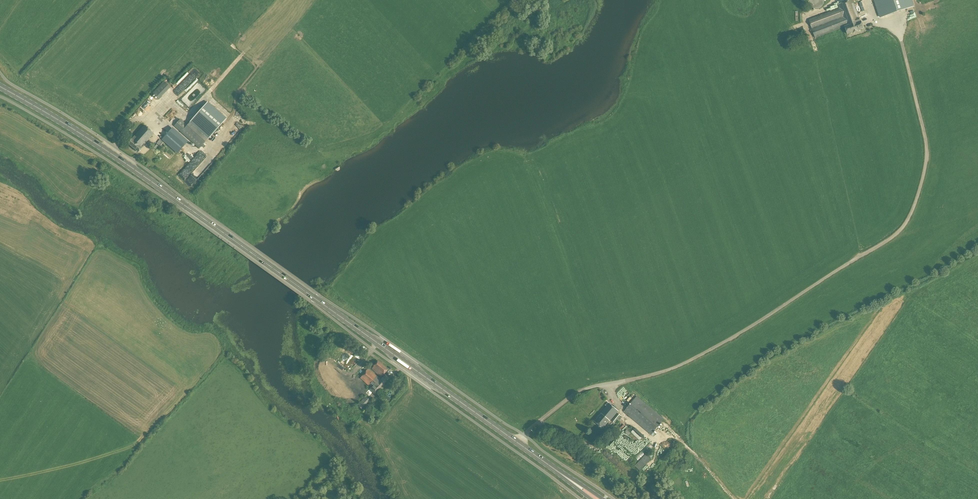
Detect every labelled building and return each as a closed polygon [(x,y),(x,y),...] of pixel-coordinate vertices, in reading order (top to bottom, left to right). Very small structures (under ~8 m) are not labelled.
[(808,1),(808,2),(809,4),(810,5),(810,6),(811,7),(812,8),(814,9),(815,9),(817,9),(818,9),(820,8),(821,7),(822,7),(823,5),(823,4),(824,2),(824,1),(824,0),(808,0),(808,1)] [(860,2),(855,4),(853,0),(852,0),(838,5),(840,8),(809,20),(816,37),(845,26),(848,35),(864,29),(860,19),(866,17),(860,2)] [(880,18),(913,6),(911,0),(874,0),(880,18)] [(160,95),(171,83),(166,78),(155,90),(159,93),(160,95)] [(198,79),(182,97),(190,105),(207,87),(198,79)] [(208,102),(194,118),(190,122),(208,138),(208,139),(227,118),(208,102)] [(181,119),(179,121),(174,126),(181,132),(187,125),(181,119)] [(202,146),(204,143),(208,138),(190,122),(187,125),(181,132),(199,149),(201,146),(202,146)] [(132,139),(131,139),(128,143),(138,152),(142,148),(141,147),(154,133),(144,125),(132,139)] [(178,152),(185,144),(170,131),(163,139),(178,152)] [(183,178),(197,165),(193,160),(179,174),(183,178)] [(189,183),(200,173),(195,168),(184,178),(189,183)] [(371,369),(381,377),(383,374),(383,375),(388,369),(377,361),(373,366),(374,366),(371,369)] [(369,368),(361,377),(369,384),(370,383),(372,386),(369,389),(371,391),(375,394),(389,378),(385,375),(381,380),(369,368)] [(365,396),(357,405),(361,409),(369,400),(365,396)] [(624,412),(651,435),(664,419),(637,396),(624,412)] [(610,421),(618,411),(609,403),(601,413),(602,413),(595,421),(603,428),(609,420),(610,421)] [(635,466),(640,471),(651,459),(646,454),(635,466)]
